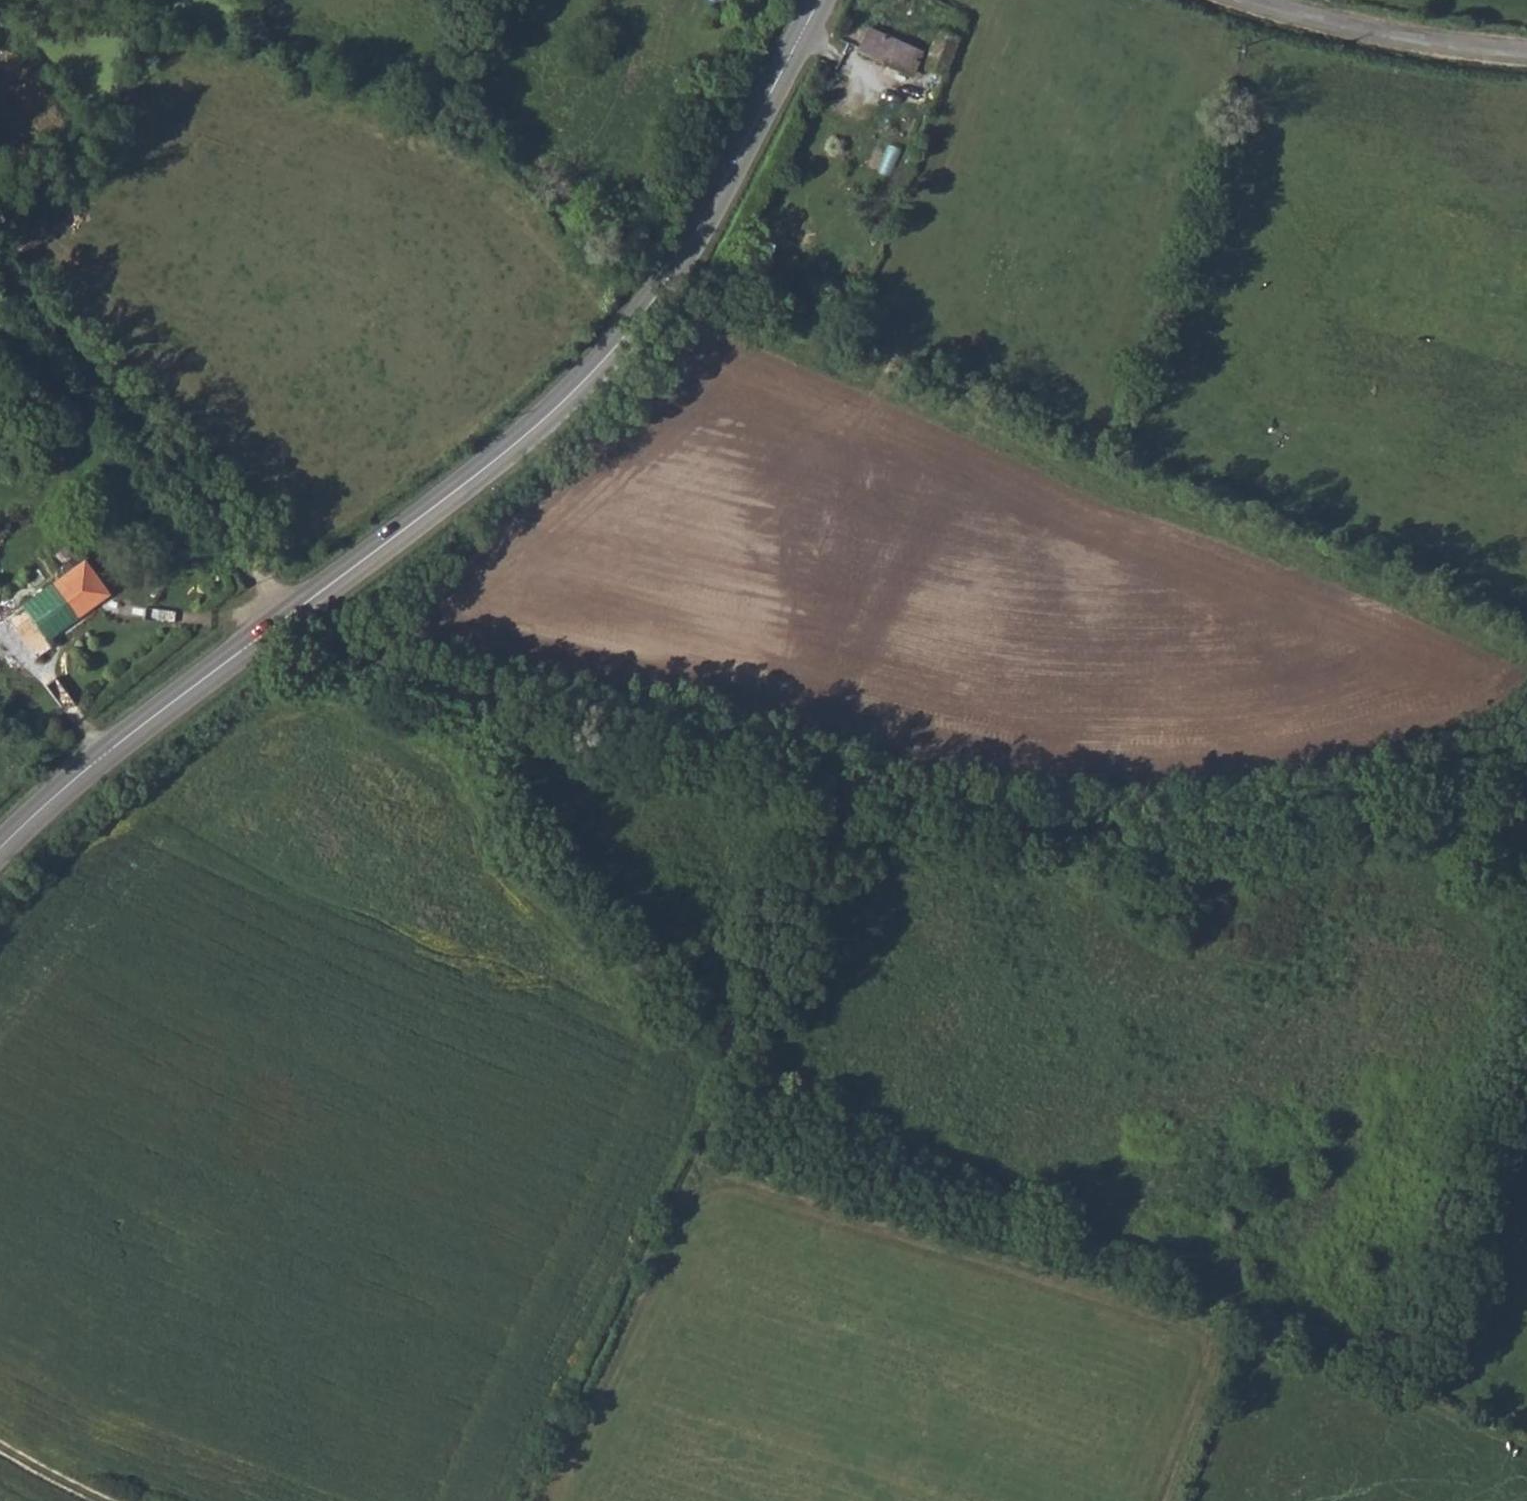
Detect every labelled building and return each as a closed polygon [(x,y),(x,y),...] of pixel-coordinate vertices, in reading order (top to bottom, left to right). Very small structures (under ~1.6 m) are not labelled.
[(921,70),(941,79),(955,42),(935,34),(925,58),(865,34),(856,54),(907,76),(910,69),(919,74),(921,70)] [(100,593),(77,562),(4,616),(5,618),(33,656),(53,640),(49,633),(100,593)]
